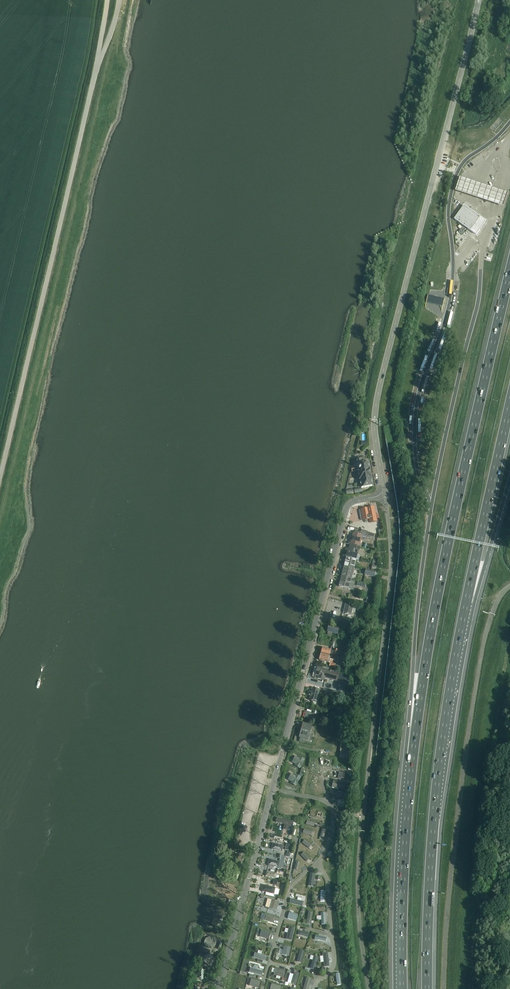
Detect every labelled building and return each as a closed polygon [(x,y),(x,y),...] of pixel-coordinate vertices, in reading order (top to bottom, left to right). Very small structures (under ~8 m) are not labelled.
[(509,193),(458,176),(453,190),(504,208),(509,193)] [(464,206),(454,219),(470,230),(480,217),(464,206)] [(437,297),(428,295),(427,302),(436,304),(442,306),(444,298),(437,297)] [(361,488),(354,489),(354,493),(362,491),(361,488),(372,486),(371,475),(370,473),(368,462),(366,462),(365,457),(361,457),(356,458),(357,469),(361,488)] [(377,522),(374,507),(360,509),(363,520),(368,519),(369,523),(377,522)] [(350,545),(359,547),(362,536),(354,533),(353,533),(350,545)] [(356,560),(359,547),(350,545),(346,557),(356,560)] [(356,560),(346,557),(344,564),(346,565),(346,564),(348,565),(348,564),(354,566),(356,560)] [(343,567),(341,577),(351,579),(354,566),(348,564),(348,565),(346,564),(346,565),(344,564),(343,567)] [(365,569),(364,575),(369,576),(374,577),(376,577),(377,577),(378,573),(377,572),(375,572),(365,569)] [(341,577),(338,586),(348,589),(354,590),(353,582),(350,581),(351,579),(341,577)] [(360,601),(359,600),(358,604),(365,606),(365,604),(369,605),(372,597),(367,596),(366,601),(361,600),(360,601)] [(352,612),(355,612),(356,607),(345,604),(343,612),(351,614),(352,612)] [(343,617),(341,624),(351,627),(353,620),(343,617)] [(329,625),(327,632),(337,634),(339,628),(329,625)] [(321,654),(329,656),(330,653),(339,655),(340,650),(334,649),(333,651),(331,651),(331,650),(322,648),(321,654)] [(321,654),(319,660),(330,663),(329,666),(335,667),(335,664),(332,663),(333,660),(328,659),(329,656),(321,654)] [(315,675),(315,676),(318,677),(317,679),(324,681),(325,678),(337,681),(339,673),(317,668),(318,668),(316,676),(315,675)] [(319,690),(312,688),(309,700),(311,701),(312,701),(316,702),(319,690)] [(330,690),(328,696),(334,698),(336,692),(330,690)] [(320,716),(322,711),(314,709),(313,713),(312,714),(309,713),(309,712),(306,712),(304,718),(307,719),(307,718),(310,719),(311,717),(314,718),(315,713),(318,714),(317,715),(320,716)] [(308,739),(312,726),(303,723),(299,737),(308,739)] [(320,755),(327,757),(335,759),(336,754),(328,753),(329,750),(321,749),(320,755)] [(292,762),(295,764),(295,766),(299,768),(304,760),(299,757),(299,758),(295,756),(292,762)] [(295,786),(301,777),(296,775),(295,776),(291,774),(288,780),(291,782),(291,783),(295,786)] [(348,785),(334,781),(332,787),(338,788),(338,791),(343,792),(344,790),(348,791),(348,788),(348,785)] [(310,808),(310,809),(308,819),(324,823),(327,813),(327,812),(326,812),(312,808),(311,808),(310,808)] [(277,818),(276,822),(284,824),(283,829),(288,830),(289,825),(291,826),(292,822),(277,818)] [(304,840),(302,843),(309,848),(311,845),(304,840)] [(271,849),(282,852),(283,846),(273,843),(271,849)] [(286,843),(285,850),(287,851),(286,857),(290,858),(293,844),(290,843),(290,844),(286,843)] [(303,852),(301,855),(306,861),(309,859),(303,852)] [(233,868),(235,868),(238,869),(241,856),(236,854),(233,868)] [(279,862),(269,859),(268,865),(278,868),(279,862)] [(262,891),(274,894),(275,888),(263,885),(262,891)] [(269,908),(276,910),(278,902),(271,900),(269,908)] [(289,912),(287,919),(296,921),(297,915),(289,912)] [(273,923),(275,917),(265,914),(265,917),(264,917),(263,920),(273,923)] [(260,935),(259,937),(268,939),(270,933),(262,930),(260,935)] [(215,942),(215,941),(215,940),(214,940),(214,939),(213,938),(212,938),(212,937),(211,937),(210,937),(209,937),(208,937),(207,937),(206,938),(206,939),(205,939),(205,940),(204,941),(204,942),(204,943),(204,944),(205,945),(205,946),(206,946),(206,947),(207,947),(208,948),(209,948),(210,948),(211,948),(212,948),(212,947),(213,947),(214,946),(215,945),(215,944),(215,943),(215,942)] [(289,956),(291,947),(284,946),(282,954),(289,956)] [(255,953),(253,957),(266,961),(267,956),(257,953),(255,953)] [(318,957),(314,956),(310,968),(315,970),(318,957)] [(258,970),(253,968),(251,968),(249,972),(262,976),(263,972),(263,971),(258,970)] [(285,971),(275,968),(274,975),(283,978),(285,971)] [(251,979),(249,986),(259,988),(260,982),(251,979)]
